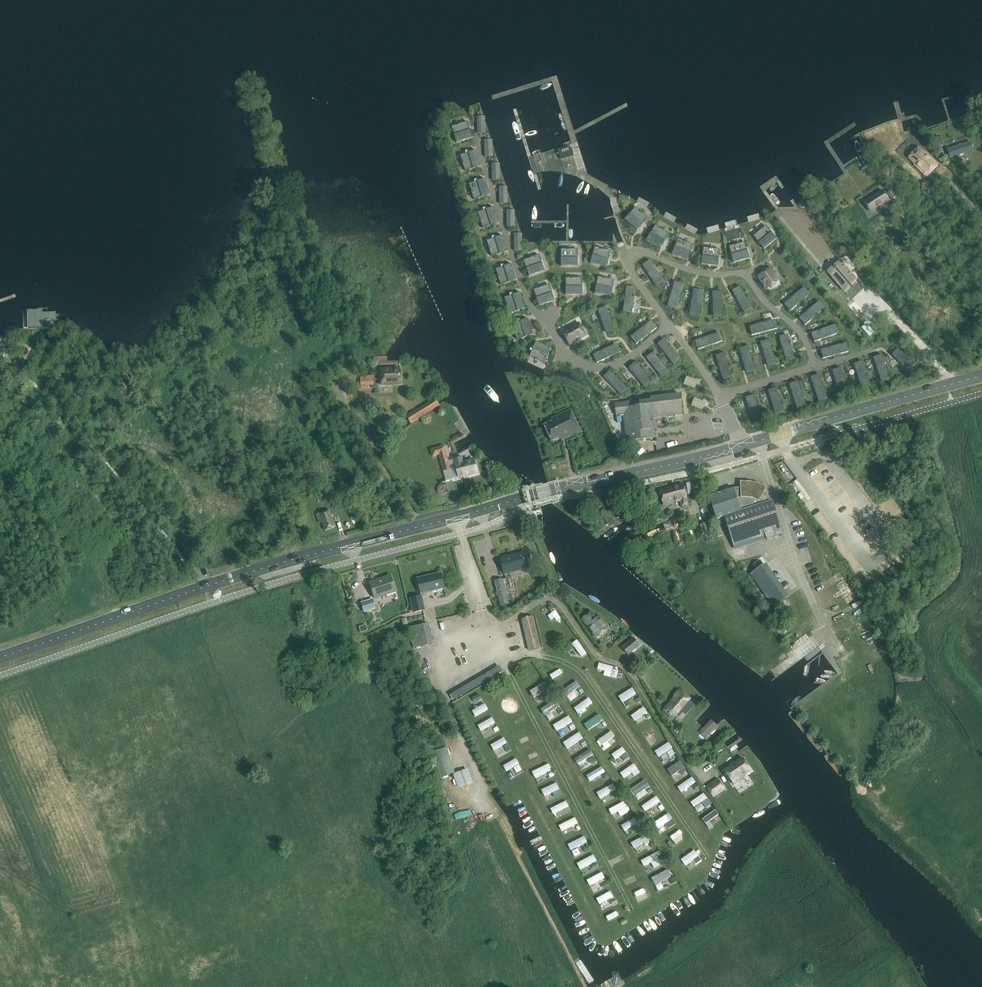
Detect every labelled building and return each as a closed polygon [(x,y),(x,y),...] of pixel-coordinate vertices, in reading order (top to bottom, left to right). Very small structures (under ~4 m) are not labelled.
[(467,122),(452,127),(457,143),(472,138),(467,122)] [(932,141),(935,146),(942,142),(938,137),(932,141)] [(965,147),(963,141),(947,147),(949,153),(965,147)] [(571,148),(558,152),(561,160),(574,156),(571,148)] [(916,166),(915,166),(928,178),(940,166),(928,154),(927,155),(921,148),(909,159),(916,166)] [(481,166),(476,151),(460,155),(465,171),(481,166)] [(474,200),(490,195),(485,179),(469,184),(474,200)] [(929,192),(930,184),(921,183),(921,191),(929,192)] [(894,189),(886,193),(893,204),(900,200),(894,189)] [(864,203),(870,212),(888,201),(883,192),(864,203)] [(499,223),(494,207),(478,212),(483,228),(499,223)] [(625,220),(637,231),(648,218),(635,207),(625,220)] [(646,240),(660,248),(669,234),(655,225),(646,240)] [(764,249),(776,239),(766,226),(753,236),(764,249)] [(507,251),(503,236),(487,241),(492,256),(507,251)] [(678,239),(672,255),(687,260),(693,245),(678,239)] [(734,263),(750,259),(745,243),(729,247),(734,263)] [(781,254),(778,257),(783,263),(792,256),(781,244),(776,248),(781,254)] [(611,252),(595,248),(590,264),(606,268),(611,252)] [(717,266),(719,249),(703,248),(701,265),(717,266)] [(561,266),(578,266),(577,250),(561,250),(561,266)] [(529,277),(545,271),(539,256),(524,261),(529,277)] [(663,281),(651,263),(643,268),(655,286),(663,281)] [(516,280),(511,264),(496,269),(501,285),(516,280)] [(760,278),(769,290),(780,282),(772,270),(760,278)] [(831,279),(824,284),(834,296),(838,301),(844,297),(840,291),(852,284),(843,271),(831,279)] [(598,278),(595,294),(611,297),(614,281),(598,278)] [(582,295),(582,279),(566,279),(566,295),(582,295)] [(549,285),(533,290),(538,306),(554,301),(549,285)] [(668,306),(677,309),(683,288),(674,285),(668,306)] [(733,293),(744,312),(751,308),(741,289),(733,293)] [(786,303),(792,310),(809,296),(803,289),(786,303)] [(635,291),(626,290),(623,311),(632,312),(635,291)] [(525,309),(520,293),(504,297),(509,313),(525,309)] [(690,314),(699,316),(702,294),(693,293),(690,314)] [(713,317),(722,316),(722,294),(713,295),(713,317)] [(807,324),(824,310),(818,303),(801,317),(807,324)] [(606,333),(614,330),(607,309),(598,312),(606,333)] [(31,314),(31,329),(57,329),(56,317),(44,317),(43,314),(31,314)] [(622,317),(617,320),(624,331),(629,327),(622,317)] [(714,322),(717,327),(713,328),(716,334),(727,330),(722,318),(714,322)] [(838,318),(833,322),(841,334),(847,330),(838,318)] [(528,319),(512,324),(517,340),(533,335),(528,319)] [(754,335),(775,330),(773,321),(752,327),(754,335)] [(650,323),(632,337),(638,344),(655,330),(650,323)] [(686,331),(696,328),(694,323),(684,327),(686,331)] [(581,324),(564,333),(571,345),(588,336),(581,324)] [(834,326),(813,333),(816,342),(837,335),(834,326)] [(697,341),(700,350),(721,343),(718,334),(697,341)] [(780,340),(786,361),(795,358),(788,337),(780,340)] [(673,364),(680,359),(666,341),(659,347),(673,364)] [(544,364),(551,348),(536,342),(529,357),(544,364)] [(770,342),(761,345),(767,366),(776,364),(770,342)] [(846,353),(844,344),(823,350),(825,359),(846,353)] [(599,362),(619,353),(616,345),(595,354),(599,362)] [(1,358),(10,358),(10,347),(2,348),(0,347),(0,359),(2,359),(1,358)] [(740,351),(746,372),(754,370),(748,348),(740,351)] [(915,366),(899,350),(893,356),(908,372),(915,366)] [(647,360),(661,377),(668,371),(654,354),(647,360)] [(722,379),(731,377),(725,355),(716,358),(722,379)] [(881,381),(889,378),(882,357),(874,360),(881,381)] [(643,387),(650,381),(637,364),(630,370),(643,387)] [(870,385),(863,364),(854,366),(861,387),(870,385)] [(380,385),(401,384),(400,369),(379,370),(380,385)] [(841,370),(833,373),(840,394),(848,391),(841,370)] [(611,373),(605,379),(620,395),(627,388),(611,373)] [(686,377),(684,385),(693,388),(696,381),(686,377)] [(818,401),(827,398),(820,377),(811,380),(818,401)] [(799,384),(790,387),(797,408),(805,405),(799,384)] [(769,394),(776,414),(784,412),(777,391),(769,394)] [(682,395),(640,400),(641,401),(616,404),(618,416),(625,415),(628,442),(657,438),(655,422),(654,422),(654,419),(684,415),(682,395)] [(407,416),(412,423),(441,404),(436,398),(407,416)] [(762,419),(755,398),(746,400),(753,421),(762,419)] [(701,410),(703,402),(694,399),(691,406),(701,410)] [(608,408),(601,411),(605,420),(612,417),(608,408)] [(558,420),(545,426),(552,442),(565,435),(566,438),(581,431),(571,411),(557,417),(558,420)] [(451,470),(444,446),(430,449),(432,457),(439,455),(443,472),(451,470)] [(465,462),(463,458),(463,456),(453,459),(457,478),(459,478),(459,479),(478,474),(475,459),(465,462)] [(302,472),(306,488),(317,484),(312,469),(302,472)] [(734,488),(710,496),(718,519),(725,516),(736,548),(767,538),(767,539),(775,537),(775,536),(782,533),(772,501),(770,501),(767,493),(764,492),(766,488),(758,485),(750,483),(741,483),(742,487),(734,488)] [(684,485),(661,491),(665,505),(682,500),(684,507),(689,506),(687,499),(688,498),(684,485)] [(847,519),(853,515),(847,507),(842,511),(847,519)] [(337,528),(331,510),(318,514),(321,523),(324,522),(327,531),(337,528)] [(700,541),(711,538),(707,523),(696,526),(700,541)] [(526,553),(503,559),(507,573),(529,568),(526,553)] [(717,556),(711,559),(714,565),(720,561),(717,556)] [(765,564),(751,574),(773,606),(787,596),(765,564)] [(423,594),(446,588),(442,574),(419,579),(423,594)] [(393,576),(371,583),(376,599),(398,592),(393,576)] [(502,579),(495,580),(498,596),(505,594),(502,579)] [(412,599),(415,613),(426,610),(423,596),(412,599)] [(378,609),(374,598),(362,602),(366,613),(378,609)] [(551,605),(547,608),(556,621),(561,618),(551,605)] [(582,619),(595,635),(599,631),(601,635),(608,629),(601,620),(599,622),(591,612),(582,619)] [(524,619),(531,651),(541,648),(534,617),(524,619)] [(411,628),(415,648),(434,644),(430,624),(411,628)] [(630,655),(641,645),(635,638),(623,647),(630,655)] [(577,641),(573,644),(582,657),(586,653),(577,641)] [(599,645),(604,652),(608,649),(604,642),(599,645)] [(613,667),(599,663),(597,669),(612,673),(613,667)] [(545,682),(530,691),(534,697),(549,688),(545,682)] [(574,682),(562,691),(567,697),(578,688),(574,682)] [(633,688),(619,697),(623,702),(636,693),(633,688)] [(664,711),(674,719),(692,699),(684,693),(678,699),(676,697),(664,711)] [(478,694),(472,697),(474,702),(481,699),(478,694)] [(589,698),(574,708),(577,713),(592,702),(589,698)] [(557,700),(541,709),(545,715),(560,706),(557,700)] [(485,704),(472,711),(475,716),(488,709),(485,704)] [(644,707),(631,715),(635,720),(647,711),(644,707)] [(599,714),(584,724),(588,730),(603,720),(599,714)] [(568,716),(553,725),(557,731),(572,722),(568,716)] [(492,718),(478,725),(481,730),(495,722),(492,718)] [(700,732),(704,736),(717,724),(712,719),(700,732)] [(657,724),(643,733),(647,738),(660,729),(657,724)] [(611,731),(599,740),(602,744),(614,736),(611,731)] [(579,732),(563,742),(567,748),(583,738),(579,732)] [(504,737),(491,745),(494,750),(507,742),(504,737)] [(669,743),(655,752),(659,757),(672,748),(669,743)] [(623,747),(612,754),(616,759),(626,752),(623,747)] [(455,773),(447,748),(427,754),(435,779),(453,774),(455,773)] [(590,749),(575,758),(578,764),(593,754),(590,749)] [(516,758),(503,766),(506,771),(519,763),(516,758)] [(744,758),(725,771),(735,785),(742,781),(740,779),(752,771),(744,758)] [(680,761),(667,770),(672,776),(684,767),(680,761)] [(548,764),(533,772),(535,777),(551,770),(548,764)] [(634,764),(620,773),(624,778),(637,768),(634,764)] [(605,772),(602,767),(587,776),(590,781),(605,772)] [(473,784),(468,769),(455,773),(453,774),(458,789),(473,784)] [(692,777),(678,787),(681,792),(695,782),(692,777)] [(720,780),(708,788),(714,797),(726,790),(720,780)] [(645,781),(631,791),(634,796),(649,786),(645,781)] [(556,783),(542,790),(545,796),(559,789),(556,783)] [(600,799),(616,790),(613,784),(597,793),(600,799)] [(704,793),(691,802),(694,807),(707,797),(704,793)] [(656,797),(642,807),(646,811),(660,801),(656,797)] [(566,801),(551,809),(553,813),(569,806),(566,801)] [(623,802),(610,809),(612,814),(626,807),(623,802)] [(716,810),(703,819),(706,823),(719,814),(716,810)] [(666,815),(654,823),(657,828),(670,820),(666,815)] [(575,818),(559,826),(562,831),(577,823),(575,818)] [(622,826),(624,830),(637,823),(635,818),(622,826)] [(646,835),(631,843),(634,848),(649,840),(646,835)] [(584,837),(568,845),(571,850),(587,842),(584,837)] [(695,850),(682,859),(685,862),(698,853),(695,850)] [(655,853),(641,860),(644,866),(658,858),(657,856),(655,853)] [(594,855),(577,864),(580,869),(596,861),(594,855)] [(668,870),(652,879),(655,885),(671,876),(668,870)] [(602,873),(587,880),(590,885),(605,877),(602,873)] [(632,881),(629,876),(620,880),(622,885),(632,881)] [(634,901),(644,898),(641,890),(632,893),(634,901)] [(610,891),(597,898),(599,903),(613,896),(610,891)] [(616,911),(606,917),(608,920),(618,915),(616,911)]
